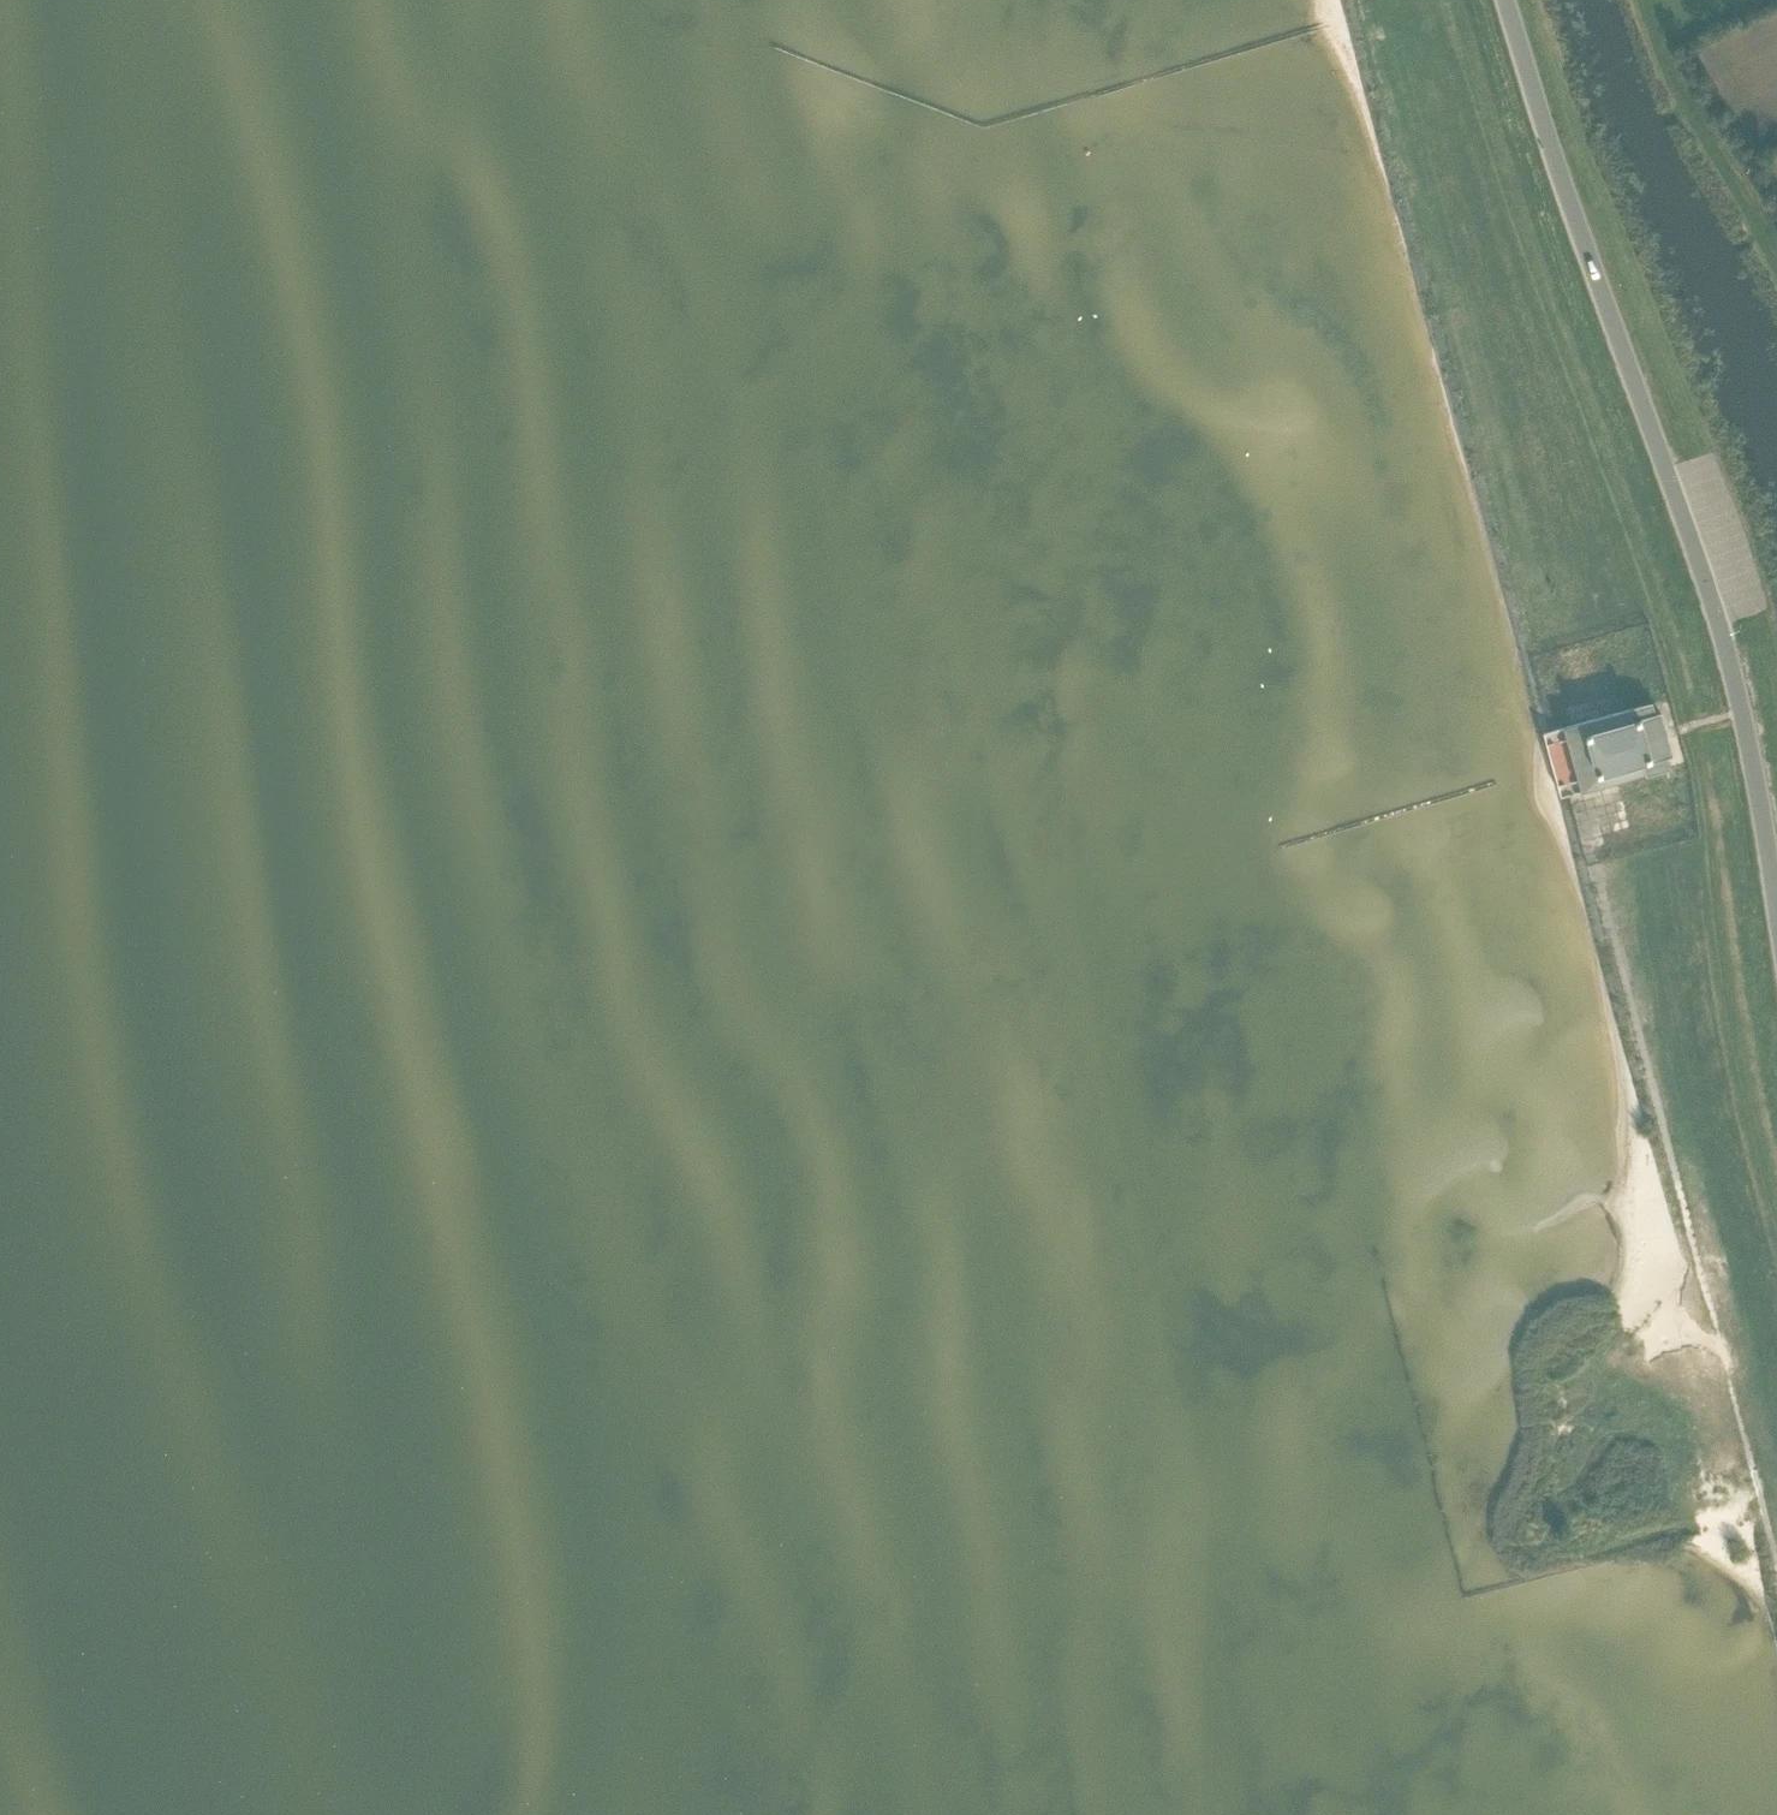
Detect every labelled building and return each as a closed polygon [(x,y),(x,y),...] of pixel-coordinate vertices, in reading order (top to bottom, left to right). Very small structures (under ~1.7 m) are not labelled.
[(1667,755),(1672,754),(1661,713),(1655,715),(1652,703),(1544,732),(1561,796),(1670,767),(1667,755)]
